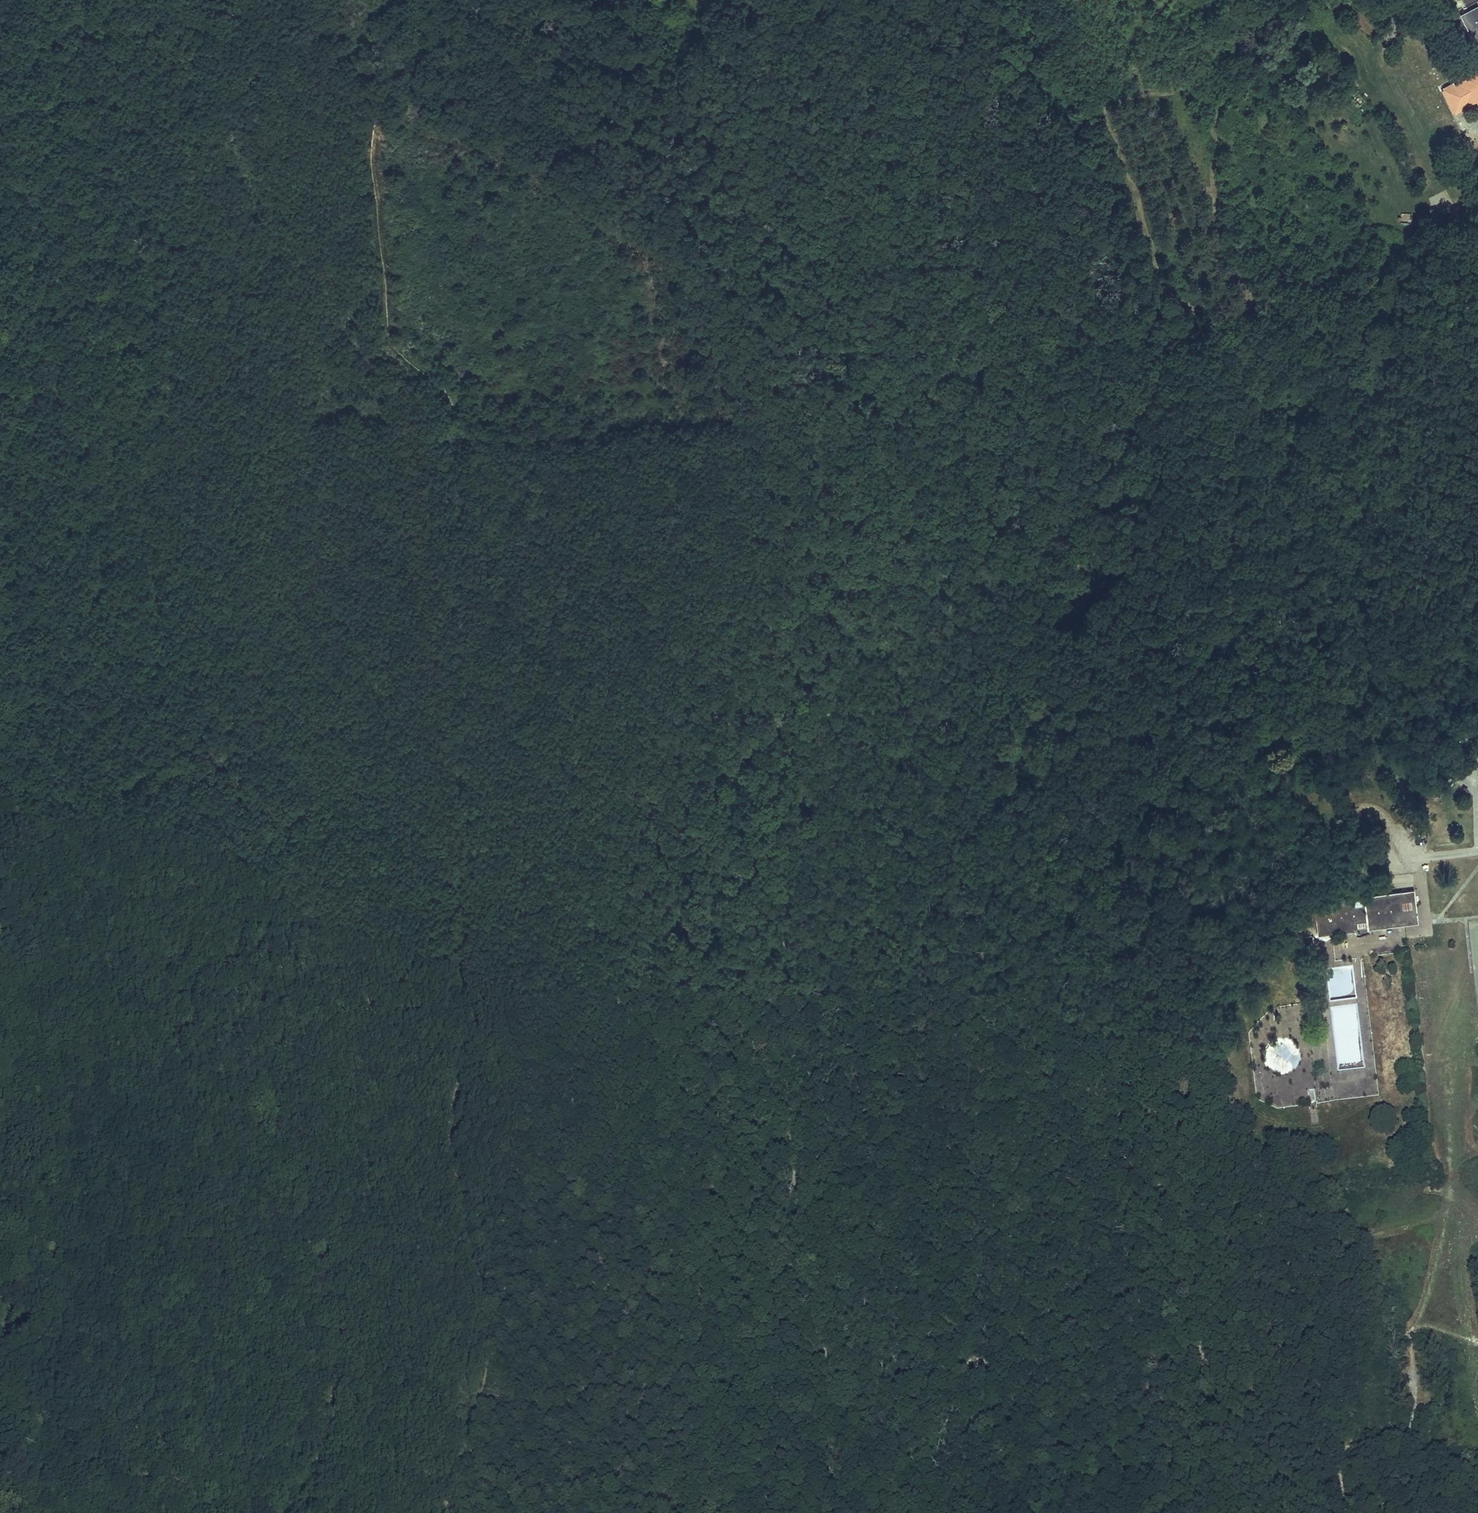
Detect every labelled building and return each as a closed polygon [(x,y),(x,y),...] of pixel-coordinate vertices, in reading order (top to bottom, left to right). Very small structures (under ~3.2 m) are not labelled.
[(1477,45),(1477,5),(1458,12),(1471,48),(1477,45)] [(1443,88),(1455,112),(1477,100),(1477,71),(1443,88)] [(1413,890),(1401,891),(1402,898),(1387,900),(1390,928),(1418,924),(1413,890)] [(1401,891),(1312,902),(1314,920),(1316,937),(1390,928),(1387,900),(1402,898),(1401,891)] [(1323,1036),(1332,1036),(1332,1017),(1322,1017),(1323,1036)]
